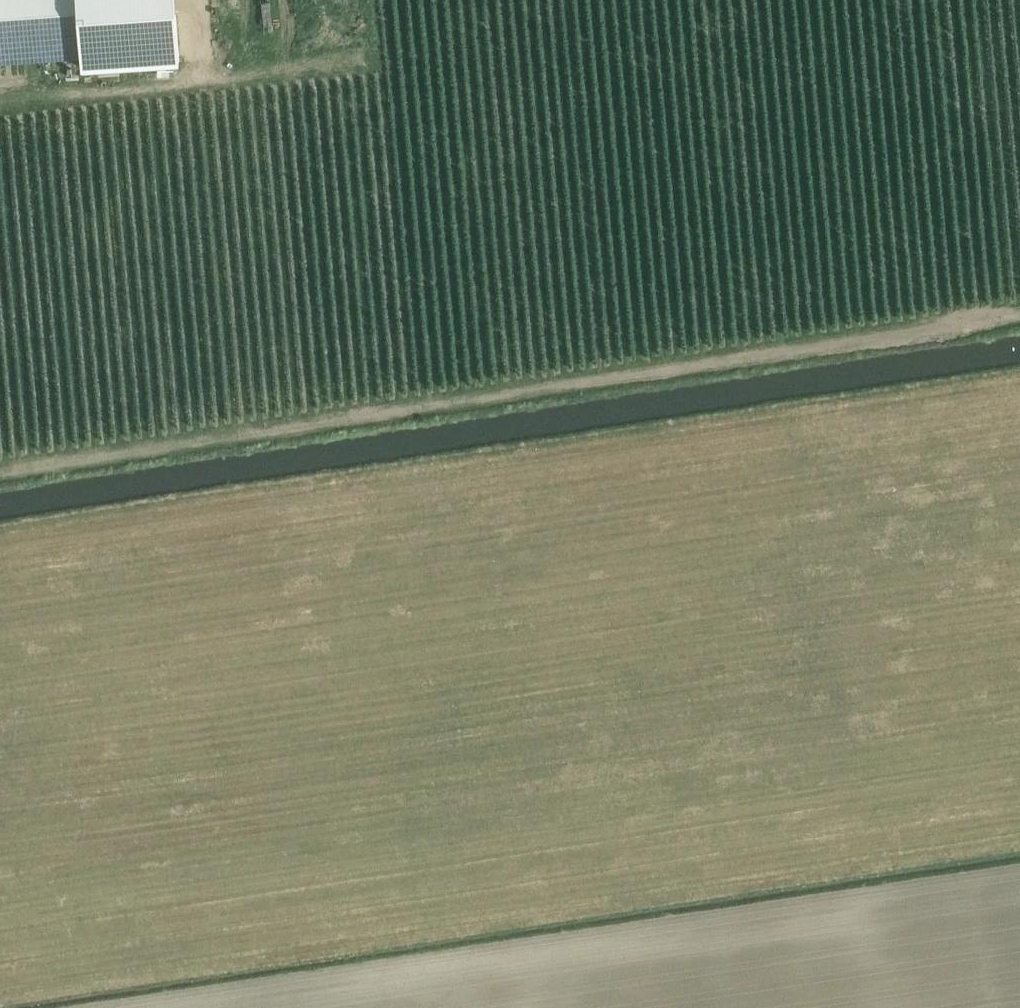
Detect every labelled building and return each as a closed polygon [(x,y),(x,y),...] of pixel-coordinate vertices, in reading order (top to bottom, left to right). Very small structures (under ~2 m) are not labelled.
[(81,56),(82,67),(179,60),(174,0),(0,0),(0,62),(81,56)]
